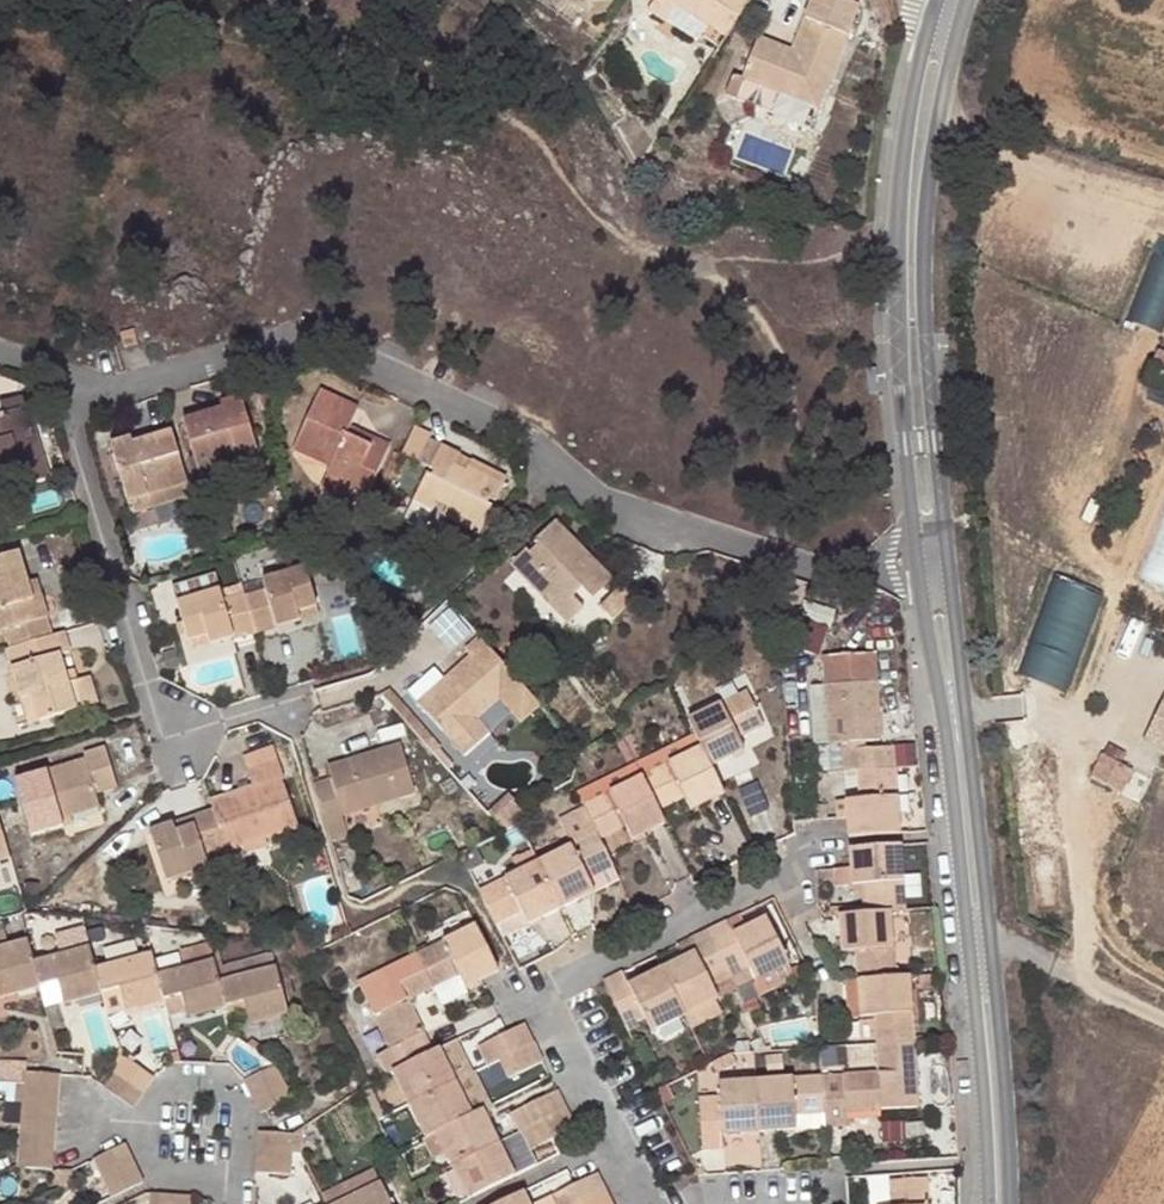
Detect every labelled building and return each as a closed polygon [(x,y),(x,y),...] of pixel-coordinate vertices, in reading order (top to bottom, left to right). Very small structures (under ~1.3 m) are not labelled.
[(675,4),(670,0),(652,0),(646,9),(663,21),(675,4)] [(675,4),(723,37),(748,0),(670,0),(675,4)] [(757,40),(742,81),(733,78),(725,99),(769,115),(776,96),(818,112),(857,12),(825,0),(813,0),(792,54),(785,51),(782,62),(773,59),(777,48),(757,40)] [(889,0),(880,0),(884,26),(893,24),(889,0)] [(901,53),(903,44),(893,41),(890,49),(901,53)] [(777,48),(773,59),(782,62),(785,51),(777,48)] [(1133,317),(1163,328),(1163,253),(1158,251),(1133,317)] [(122,335),(127,349),(139,345),(135,330),(122,335)] [(334,404),(336,399),(320,391),(318,396),(334,404)] [(51,479),(26,396),(5,402),(2,403),(5,415),(0,417),(0,494),(51,479)] [(293,450),(330,467),(326,477),(353,489),(369,496),(391,449),(358,433),(355,440),(346,436),(350,429),(359,410),(336,399),(334,404),(318,396),(293,450)] [(216,416),(215,411),(184,422),(200,471),(259,452),(242,397),(221,404),(222,409),(224,413),(216,416)] [(469,468),(467,472),(456,467),(458,463),(461,456),(442,447),(441,449),(429,443),(432,436),(415,428),(402,455),(436,472),(434,476),(429,474),(415,502),(434,511),(438,502),(449,507),(445,516),(480,533),(493,506),(489,504),(491,500),(495,501),(507,478),(472,461),(469,468)] [(355,440),(358,433),(350,429),(346,436),(355,440)] [(134,437),(113,443),(126,488),(145,482),(148,492),(188,480),(173,431),(148,438),(144,440),(145,444),(137,446),(134,437)] [(144,440),(148,438),(147,433),(134,437),(137,446),(145,444),(144,440)] [(469,468),(458,463),(456,467),(467,472),(469,468)] [(353,489),(326,477),(321,488),(348,500),(353,489)] [(192,494),(188,480),(148,492),(145,482),(126,488),(134,512),(192,494)] [(584,591),(594,602),(615,582),(595,561),(592,563),(589,560),(591,557),(558,523),(537,542),(541,546),(533,554),(529,550),(514,565),(543,596),(547,592),(554,599),(550,603),(570,624),(586,609),(576,599),(584,591)] [(54,636),(48,618),(51,617),(39,579),(31,581),(28,574),(21,551),(0,557),(0,632),(6,630),(12,649),(54,636)] [(246,597),(256,633),(257,634),(280,628),(279,626),(297,621),(295,612),(317,606),(306,568),(264,581),(266,590),(246,597)] [(31,581),(39,579),(36,571),(28,574),(31,581)] [(1071,691),(1114,594),(1063,572),(1021,670),(1071,691)] [(600,608),(613,622),(636,600),(623,586),(600,608)] [(233,639),(256,633),(246,597),(245,595),(225,601),(221,592),(179,604),(190,642),(207,637),(209,644),(232,637),(233,639)] [(451,601),(431,622),(457,647),(477,627),(451,601)] [(295,612),(297,621),(320,614),(317,606),(295,612)] [(72,653),(66,632),(54,636),(12,649),(8,650),(24,701),(33,698),(41,723),(90,708),(81,680),(78,681),(69,684),(66,673),(61,656),(72,653)] [(190,642),(192,649),(209,644),(207,637),(190,642)] [(445,682),(419,704),(466,757),(493,733),(479,719),(501,699),(523,724),(542,707),(520,683),(481,638),(467,651),(472,657),(445,682)] [(823,656),(829,742),(841,741),(865,739),(880,738),(875,653),(823,656)] [(823,656),(811,657),(817,742),(829,742),(823,656)] [(78,681),(74,670),(66,673),(69,684),(78,681)] [(413,698),(419,704),(445,682),(439,675),(413,698)] [(81,680),(90,708),(99,705),(91,678),(81,680)] [(390,689),(383,695),(435,755),(443,749),(390,689)] [(695,734),(702,747),(710,765),(743,749),(737,736),(762,723),(747,692),(688,720),(695,734)] [(24,701),(31,726),(41,723),(33,698),(24,701)] [(1146,743),(1163,751),(1163,700),(1146,743)] [(695,734),(636,763),(643,777),(702,747),(695,734)] [(865,739),(841,741),(842,749),(866,747),(865,739)] [(1107,765),(1140,776),(1148,751),(1115,740),(1107,765)] [(320,801),(332,840),(349,835),(344,816),(417,795),(403,745),(328,768),(332,782),(337,795),(320,801)] [(843,770),(858,769),(894,767),(893,745),(866,747),(842,749),(843,770)] [(690,809),(724,792),(710,765),(702,747),(643,777),(659,809),(684,797),(690,809)] [(63,819),(71,816),(100,807),(96,794),(117,788),(105,749),(84,755),(86,761),(16,782),(33,837),(65,827),(63,819)] [(212,804),(214,811),(227,850),(265,837),(299,826),(284,781),(286,781),(279,761),(249,771),(255,789),(212,804)] [(636,763),(577,792),(584,806),(643,777),(636,763)] [(846,799),(847,816),(849,836),(899,832),(894,767),(858,769),(860,798),(846,799)] [(665,822),(659,809),(643,777),(584,806),(597,833),(600,838),(625,825),(632,838),(665,822)] [(332,782),(316,786),(320,801),(337,795),(332,782)] [(510,796),(487,814),(504,833),(519,826),(525,811),(510,796)] [(837,799),(839,816),(847,816),(846,799),(837,799)] [(207,861),(229,854),(227,850),(214,811),(191,819),(194,827),(178,833),(175,825),(151,833),(167,881),(209,867),(207,861)] [(63,819),(65,827),(74,825),(71,816),(63,819)] [(194,827),(191,819),(175,825),(178,833),(194,827)] [(0,821),(0,859),(10,856),(0,821)] [(588,878),(613,866),(600,838),(597,833),(538,863),(560,908),(594,890),(588,878)] [(227,850),(229,854),(231,859),(268,846),(265,837),(227,850)] [(850,868),(834,869),(835,887),(865,885),(867,912),(890,910),(904,909),(900,844),(849,847),(850,868)] [(528,924),(560,908),(538,863),(481,891),(497,924),(522,911),(528,924)] [(894,976),(890,910),(867,912),(839,914),(841,951),(855,950),(857,978),(894,976)] [(744,928),(738,915),(727,920),(729,924),(733,934),(744,928)] [(710,934),(730,976),(748,967),(755,979),(788,963),(766,917),(744,928),(733,934),(729,924),(710,934)] [(729,924),(727,920),(726,919),(707,928),(710,934),(729,924)] [(481,980),(498,972),(476,926),(418,955),(434,988),(459,975),(465,988),(481,980)] [(707,928),(688,937),(689,939),(691,943),(710,934),(707,928)] [(29,942),(10,947),(5,929),(0,930),(0,986),(3,998),(42,988),(35,963),(30,943),(29,942)] [(683,958),(662,969),(684,1015),(718,998),(711,985),(730,976),(710,934),(691,943),(695,952),(683,958)] [(50,938),(30,943),(35,963),(56,958),(50,938)] [(112,943),(115,957),(141,953),(138,939),(112,943)] [(677,945),(683,958),(695,952),(691,943),(689,939),(677,945)] [(185,970),(215,962),(210,942),(179,950),(185,970)] [(104,995),(97,970),(91,948),(56,958),(35,963),(42,988),(58,984),(62,997),(64,1005),(104,995)] [(127,1012),(165,1002),(159,977),(153,955),(97,970),(104,995),(121,990),(127,1012)] [(385,1073),(392,1070),(432,1051),(407,1001),(434,988),(418,955),(359,985),(390,1048),(376,1055),(385,1073)] [(221,984),(277,970),(274,956),(217,970),(221,984)] [(217,970),(215,962),(185,970),(159,977),(165,1002),(183,998),(186,1011),(188,1019),(227,1009),(221,984),(217,970)] [(788,963),(755,979),(762,995),(796,978),(788,963)] [(736,988),(755,979),(748,967),(730,976),(736,988)] [(628,985),(622,972),(605,981),(627,1026),(644,1017),(651,1031),(684,1015),(662,969),(628,985)] [(290,1016),(277,970),(221,984),(227,1009),(245,1004),(249,1016),(251,1026),(290,1016)] [(459,975),(434,988),(442,1005),(468,993),(465,988),(459,975)] [(908,975),(894,976),(857,978),(860,1015),(874,1014),(877,1043),(913,1040),(908,975)] [(848,1016),(860,1015),(857,978),(845,979),(848,1016)] [(58,984),(42,988),(45,1001),(62,997),(58,984)] [(121,990),(104,995),(109,1016),(127,1012),(121,990)] [(748,1013),(738,991),(732,994),(743,1016),(748,1013)] [(183,998),(165,1002),(169,1015),(186,1011),(183,998)] [(245,1004),(227,1009),(230,1021),(249,1016),(245,1004)] [(166,1010),(145,1016),(154,1050),(176,1043),(166,1010)] [(518,1026),(528,1045),(534,1042),(525,1023),(518,1026)] [(479,1046),(488,1065),(528,1045),(518,1026),(506,1032),(479,1046)] [(470,1073),(454,1040),(438,1048),(432,1051),(392,1070),(409,1104),(454,1081),(470,1073)] [(879,1071),(821,1075),(824,1112),(825,1127),(845,1126),(844,1112),(918,1106),(913,1040),(877,1043),(877,1053),(879,1071)] [(537,1064),(543,1061),(534,1042),(528,1045),(537,1064)] [(877,1053),(877,1043),(832,1046),(833,1056),(877,1053)] [(528,1045),(488,1065),(498,1084),(537,1064),(528,1045)] [(115,1073),(126,1057),(121,1047),(108,1067),(115,1073)] [(155,1076),(126,1057),(115,1073),(144,1092),(155,1076)] [(253,1096),(284,1081),(277,1065),(245,1080),(253,1096)] [(25,1072),(25,1084),(24,1090),(59,1093),(60,1075),(25,1072)] [(489,1106),(473,1072),(470,1073),(454,1081),(409,1104),(425,1137),(436,1132),(471,1115),(481,1110),(489,1106)] [(134,1107),(144,1092),(115,1073),(105,1087),(134,1107)] [(821,1075),(755,1080),(759,1132),(795,1128),(795,1114),(824,1112),(821,1075)] [(722,1134),(759,1132),(755,1080),(717,1083),(718,1096),(698,1098),(701,1149),(723,1148),(722,1134)] [(292,1097),(284,1081),(253,1096),(260,1112),(267,1110),(292,1097)] [(377,1119),(385,1115),(368,1082),(361,1085),(362,1088),(377,1119)] [(669,1084),(658,1089),(664,1103),(676,1097),(669,1084)] [(57,1115),(59,1093),(24,1090),(23,1102),(23,1112),(57,1115)] [(560,1112),(566,1108),(557,1090),(551,1093),(560,1112)] [(512,1113),(520,1131),(560,1112),(551,1093),(512,1113)] [(569,1130),(576,1127),(566,1108),(560,1112),(569,1130)] [(497,1143),(481,1110),(471,1115),(436,1132),(452,1165),(497,1143)] [(21,1130),(56,1132),(57,1115),(23,1112),(21,1130)] [(569,1130),(560,1112),(520,1131),(529,1150),(552,1139),(569,1130)] [(401,1149),(385,1115),(377,1119),(394,1153),(401,1149)] [(56,1132),(21,1130),(21,1133),(20,1148),(55,1150),(56,1132)] [(294,1134),(268,1132),(259,1131),(258,1149),(293,1152),(294,1134)] [(537,1165),(529,1150),(520,1131),(497,1143),(514,1177),(537,1165)] [(514,1177),(497,1143),(452,1165),(469,1199),(514,1177)] [(133,1160),(125,1144),(94,1158),(103,1175),(133,1160)] [(55,1150),(20,1148),(18,1164),(53,1167),(55,1150)] [(293,1152),(258,1149),(256,1167),(291,1169),(293,1152)] [(112,1195),(142,1181),(133,1160),(103,1175),(112,1195)] [(70,1171),(57,1169),(56,1181),(69,1182),(70,1171)] [(327,1203),(338,1203),(381,1183),(374,1169),(323,1195),(327,1203)] [(607,1190),(598,1172),(591,1176),(600,1193),(607,1190)] [(555,1203),(578,1203),(600,1193),(591,1176),(574,1184),(551,1196),(555,1203)] [(381,1183),(338,1203),(404,1203),(391,1178),(381,1183)] [(925,1178),(889,1180),(891,1203),(927,1203),(925,1178)] [(605,1203),(614,1203),(607,1190),(600,1193),(605,1203)] [(524,1191),(498,1203),(530,1203),(524,1191)] [(169,1194),(151,1193),(148,1193),(148,1203),(169,1203),(169,1194)] [(600,1193),(578,1203),(605,1203),(600,1193)] [(169,1194),(169,1203),(189,1203),(190,1196),(187,1196),(169,1194)]
